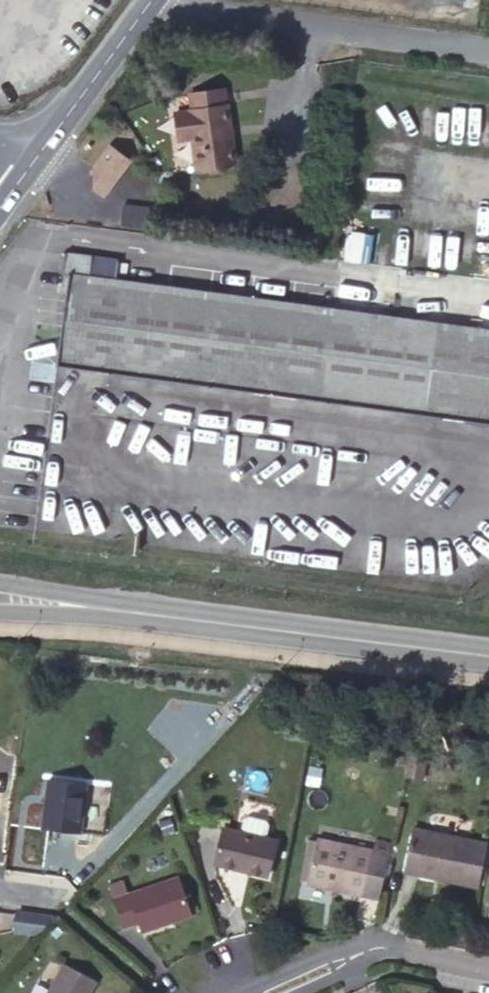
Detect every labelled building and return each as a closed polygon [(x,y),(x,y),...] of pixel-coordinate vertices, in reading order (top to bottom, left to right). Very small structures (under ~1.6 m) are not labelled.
[(193,110),(181,111),(184,135),(196,133),(201,167),(235,162),(224,88),(190,93),(193,110)] [(184,135),(181,111),(174,112),(178,143),(192,141),(195,168),(201,167),(196,133),(184,135)] [(129,156),(108,143),(93,166),(94,186),(105,194),(129,156)] [(347,231),(343,258),(369,262),(373,234),(347,231)] [(62,273),(69,274),(69,272),(117,279),(117,259),(66,252),(62,273)] [(56,364),(279,394),(291,303),(117,279),(69,272),(69,274),(56,364)] [(279,394),(488,422),(488,330),(291,303),(279,394)] [(127,669),(114,667),(111,682),(125,684),(127,669)] [(427,751),(411,748),(405,776),(421,780),(427,751)] [(86,785),(50,779),(43,828),(80,834),(86,785)] [(462,885),(471,841),(411,829),(402,872),(462,885)] [(215,863),(236,868),(238,864),(250,866),(249,871),(268,876),(276,841),(223,830),(215,863)] [(333,889),(363,895),(373,850),(316,839),(315,842),(307,882),(306,884),(324,888),(325,882),(334,883),(333,889)] [(307,882),(315,842),(307,840),(299,880),(307,882)] [(363,895),(381,899),(392,843),(375,840),(373,850),(363,895)] [(488,846),(488,845),(471,841),(462,885),(481,889),(488,846)] [(179,877),(113,899),(123,926),(138,922),(141,931),(192,913),(179,877)] [(67,962),(48,992),(92,992),(100,981),(67,962)]
